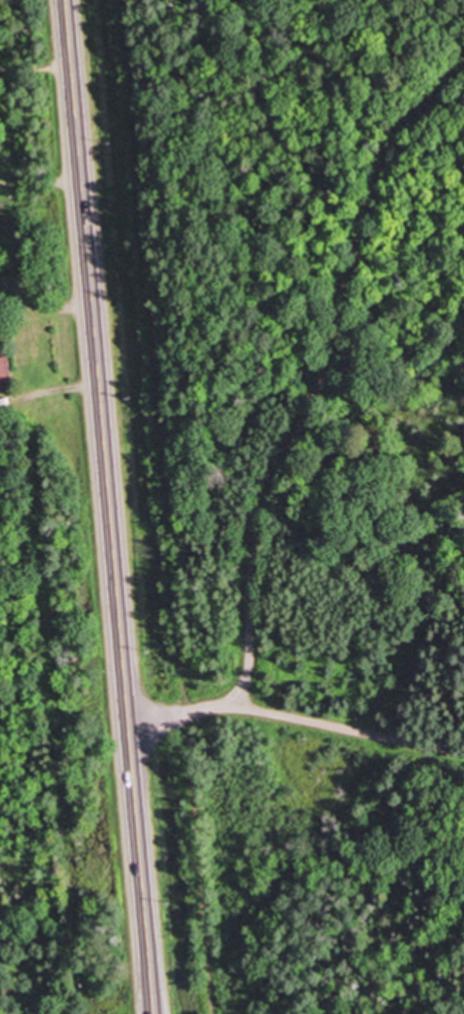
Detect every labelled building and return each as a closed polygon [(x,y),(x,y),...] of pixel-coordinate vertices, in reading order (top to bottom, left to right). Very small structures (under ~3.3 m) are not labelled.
[(13,391),(12,353),(0,353),(0,391),(13,391)]
